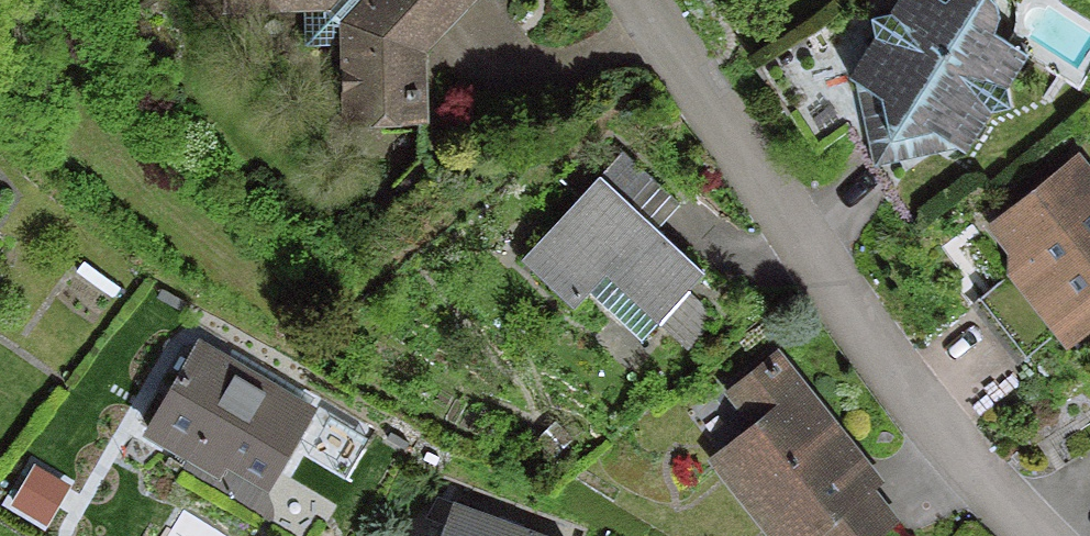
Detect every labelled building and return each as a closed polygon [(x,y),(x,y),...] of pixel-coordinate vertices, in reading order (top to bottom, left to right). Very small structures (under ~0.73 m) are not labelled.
[(227,7),(301,5),(302,47),(344,46),(346,119),(382,118),(393,103),(415,102),(414,52),(463,0),(227,0),(227,7)] [(844,79),(878,101),(886,140),(925,131),(959,153),(985,113),(1005,109),(1001,89),(1022,56),(988,34),(992,24),(991,12),(985,1),(984,0),(946,0),(942,4),(935,0),(895,0),(886,14),(866,18),(870,39),(844,79)] [(614,195),(636,171),(617,153),(516,261),(569,310),(583,294),(636,342),(699,274),(614,195)] [(1022,261),(973,300),(1019,357),(1068,319),(1070,322),(1089,307),(1089,193),(1068,166),(993,225),(1022,261)] [(306,414),(192,347),(143,431),(186,456),(193,445),(263,486),(306,414)] [(843,470),(849,465),(769,363),(732,393),(758,425),(722,453),(765,508),(757,514),(775,535),(801,535),(806,532),(809,535),(867,535),(884,523),(857,489),(866,482),(864,480),(856,486),(843,470)] [(342,419),(327,441),(347,455),(362,432),(342,419)] [(448,504),(435,535),(533,535),(448,504)]
